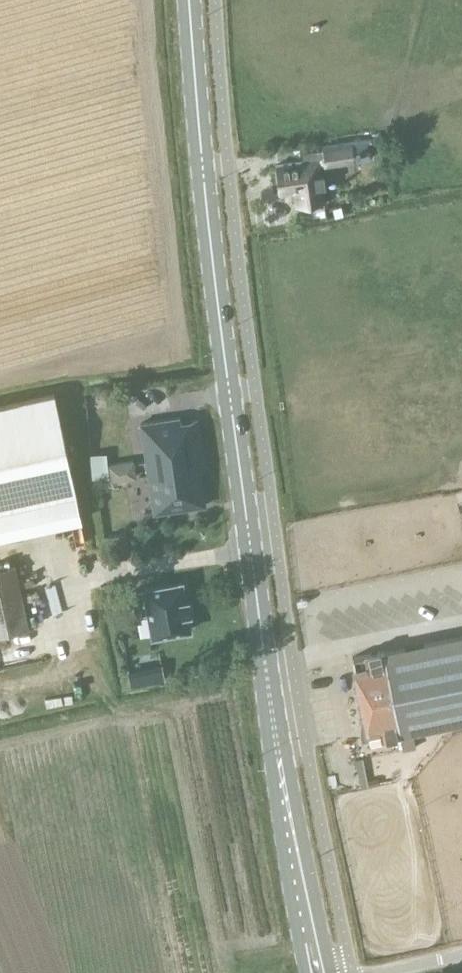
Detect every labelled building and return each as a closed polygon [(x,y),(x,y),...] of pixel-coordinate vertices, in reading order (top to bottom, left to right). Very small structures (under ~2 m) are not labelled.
[(352,144),(323,148),(323,149),(325,161),(329,160),(329,165),(354,161),(354,160),(371,158),(368,142),(352,144)] [(303,162),(276,166),(280,193),(295,191),(297,206),(324,202),(322,187),(326,187),(324,173),(320,174),(319,166),(325,165),(325,161),(323,149),(302,152),(303,162)] [(371,165),(358,166),(359,174),(372,173),(371,165)] [(0,407),(0,538),(82,521),(54,395),(0,407)] [(140,427),(155,515),(207,506),(202,472),(205,471),(197,421),(181,424),(180,420),(140,427)] [(109,476),(106,453),(90,455),(93,478),(109,476)] [(111,482),(137,479),(135,461),(108,464),(111,482)] [(113,537),(117,561),(132,558),(128,534),(113,537)] [(29,629),(15,565),(0,568),(0,635),(29,629)] [(145,590),(132,593),(136,616),(149,614),(153,637),(190,630),(187,612),(190,612),(188,600),(185,600),(182,583),(144,589),(145,590)] [(380,651),(369,653),(369,655),(353,658),(364,711),(362,725),(362,730),(362,735),(363,741),(369,739),(369,740),(370,739),(370,741),(386,738),(387,739),(398,737),(397,736),(461,722),(461,636),(380,652),(380,651)] [(162,663),(129,669),(132,687),(165,680),(162,663)] [(377,780),(367,782),(369,789),(379,787),(377,780)]
